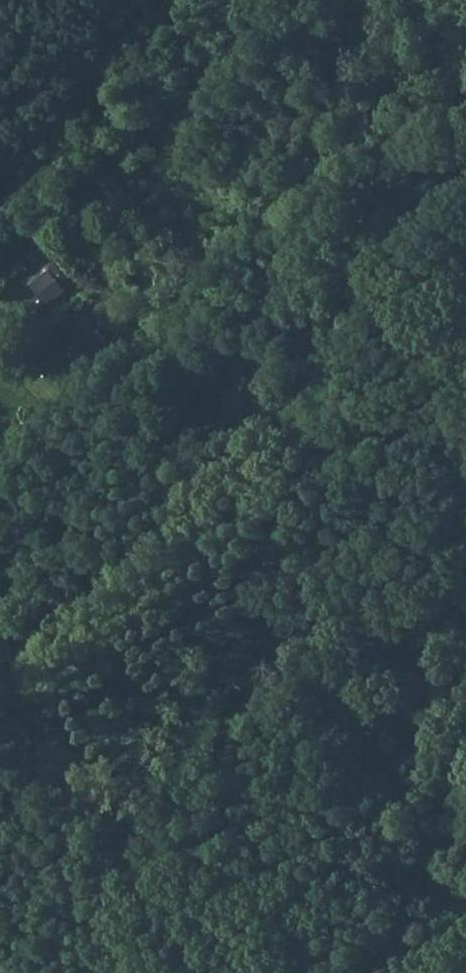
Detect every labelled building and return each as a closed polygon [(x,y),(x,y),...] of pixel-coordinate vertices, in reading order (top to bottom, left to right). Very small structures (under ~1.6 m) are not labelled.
[(49,303),(73,290),(60,267),(36,280),(49,303)] [(8,377),(0,366),(0,383),(8,377)]
